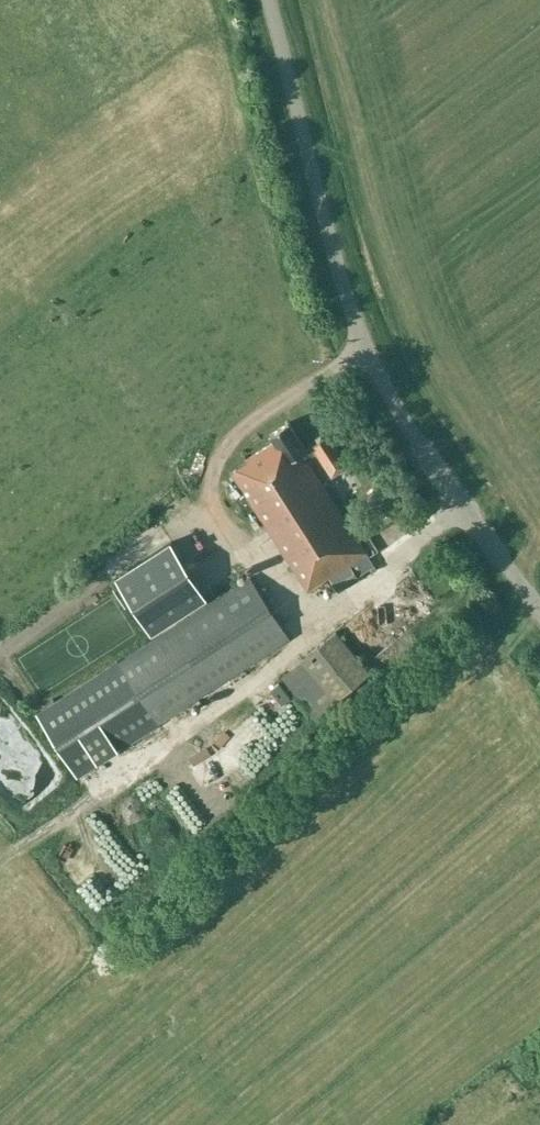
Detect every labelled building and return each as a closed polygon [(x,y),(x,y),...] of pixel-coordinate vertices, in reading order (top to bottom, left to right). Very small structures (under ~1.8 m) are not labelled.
[(316,452),(331,475),(349,464),(329,433),(323,437),(320,433),(315,437),(317,441),(306,448),(288,421),(269,433),(274,440),(246,459),(247,461),(231,471),(308,589),(329,576),(338,590),(358,577),(356,575),(369,567),(372,571),(376,568),(366,552),(366,551),(307,458),(316,452)] [(376,551),(396,572),(433,538),(413,517),(376,551)] [(207,596),(172,541),(116,576),(152,632),(207,596)] [(290,637),(251,576),(36,714),(76,776),(290,637)] [(336,700),(370,671),(335,630),(281,675),(316,717),(336,700)]
